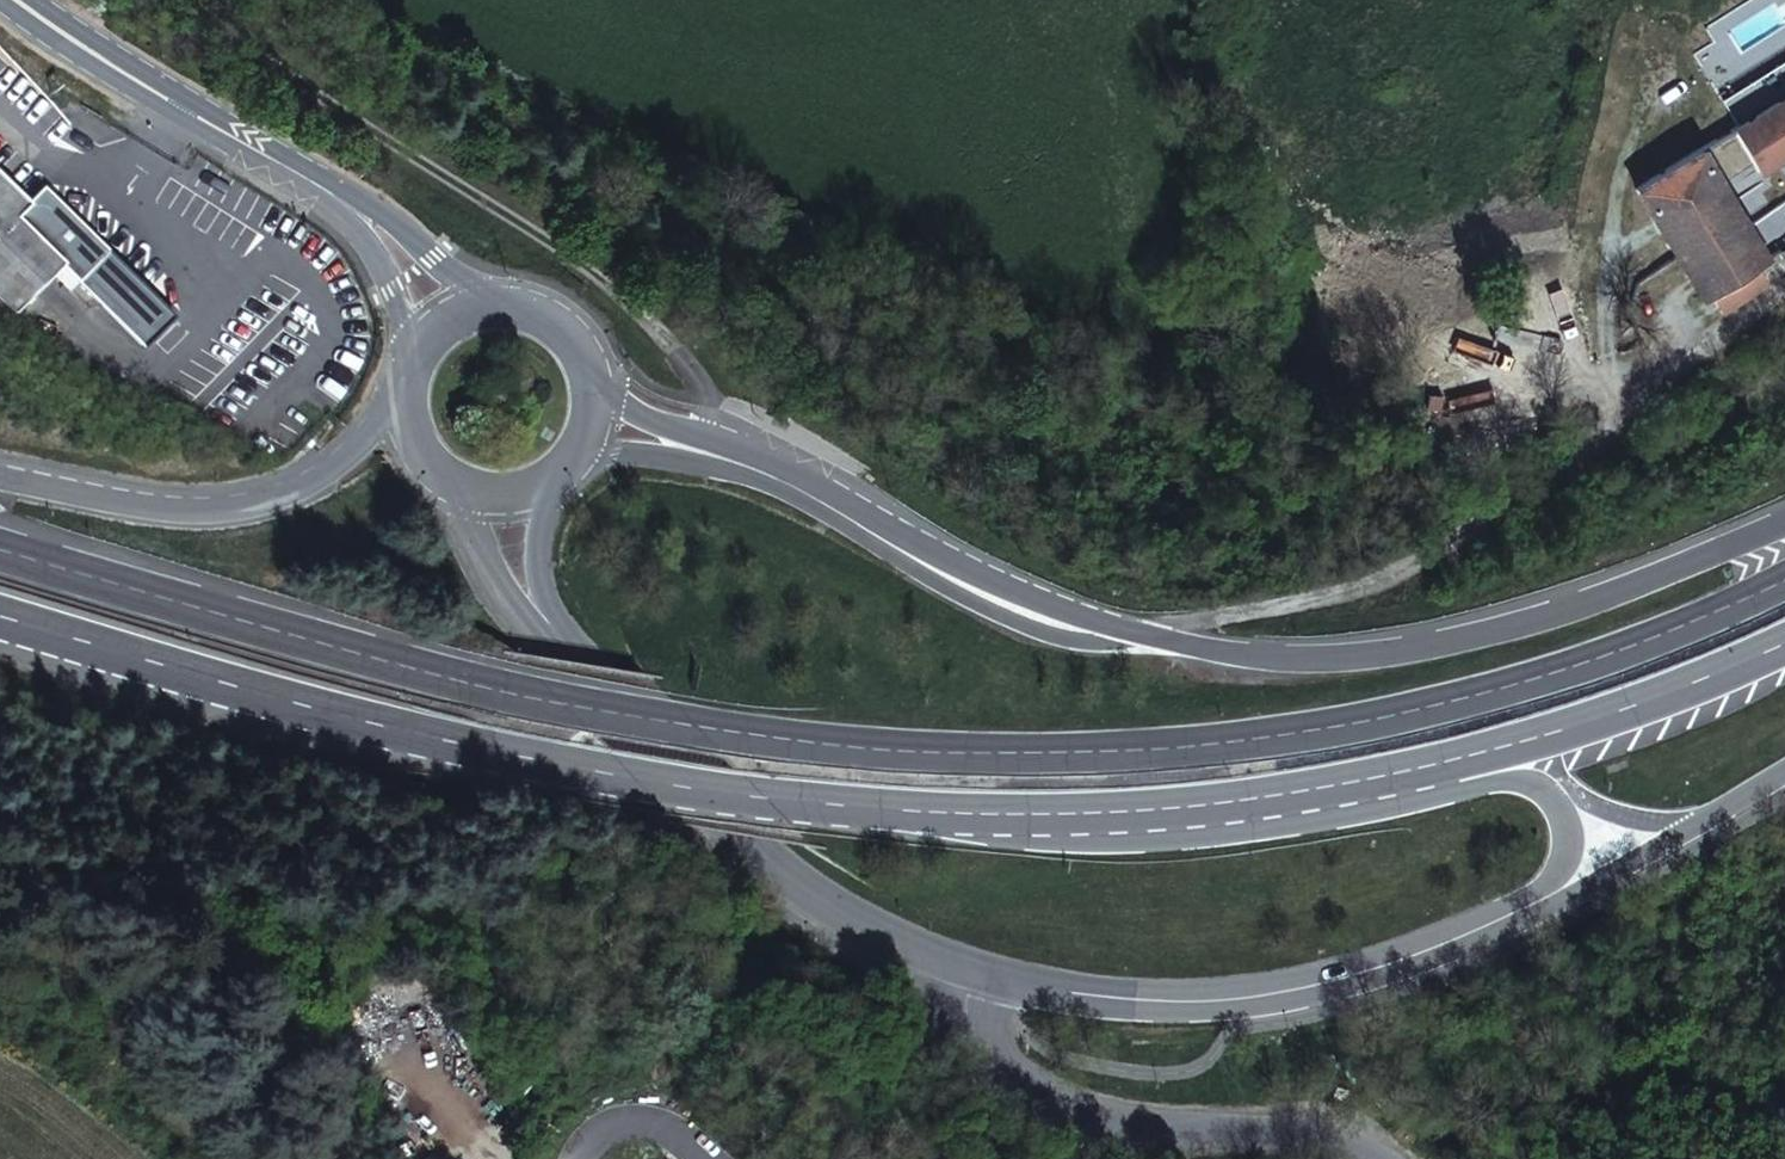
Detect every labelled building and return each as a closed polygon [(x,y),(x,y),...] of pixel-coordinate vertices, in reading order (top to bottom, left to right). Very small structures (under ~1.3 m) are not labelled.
[(1735,133),(1784,102),(1784,66),(1719,109),(1735,133)] [(1729,137),(1758,180),(1784,163),(1784,102),(1735,133),(1729,137)] [(1632,199),(1707,306),(1712,303),(1757,275),(1767,268),(1696,159),(1632,199)] [(0,173),(0,292),(12,304),(57,257),(140,339),(171,308),(39,179),(23,195),(0,173)] [(1767,292),(1757,275),(1712,303),(1723,320),(1767,292)]
